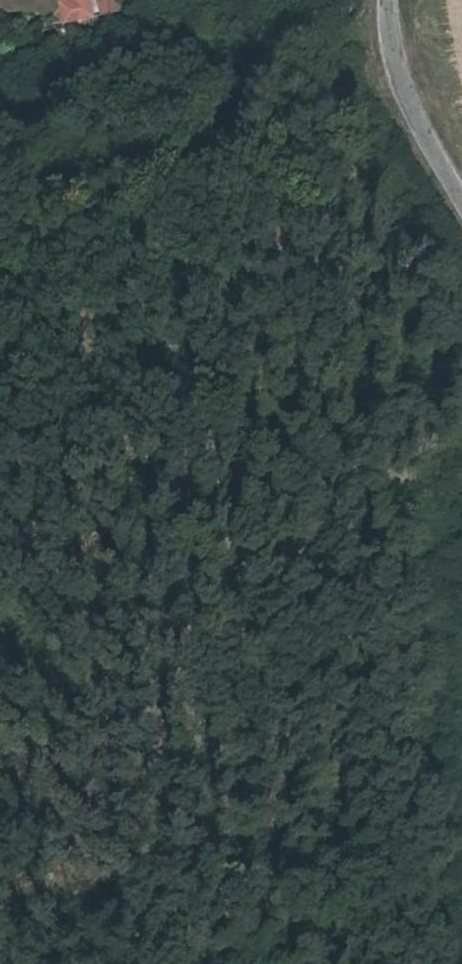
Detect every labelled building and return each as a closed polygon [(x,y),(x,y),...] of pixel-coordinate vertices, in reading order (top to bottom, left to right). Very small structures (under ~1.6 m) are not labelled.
[(87,0),(65,0),(57,1),(60,21),(90,17),(87,0)] [(95,16),(118,12),(116,0),(92,0),(95,16)]
